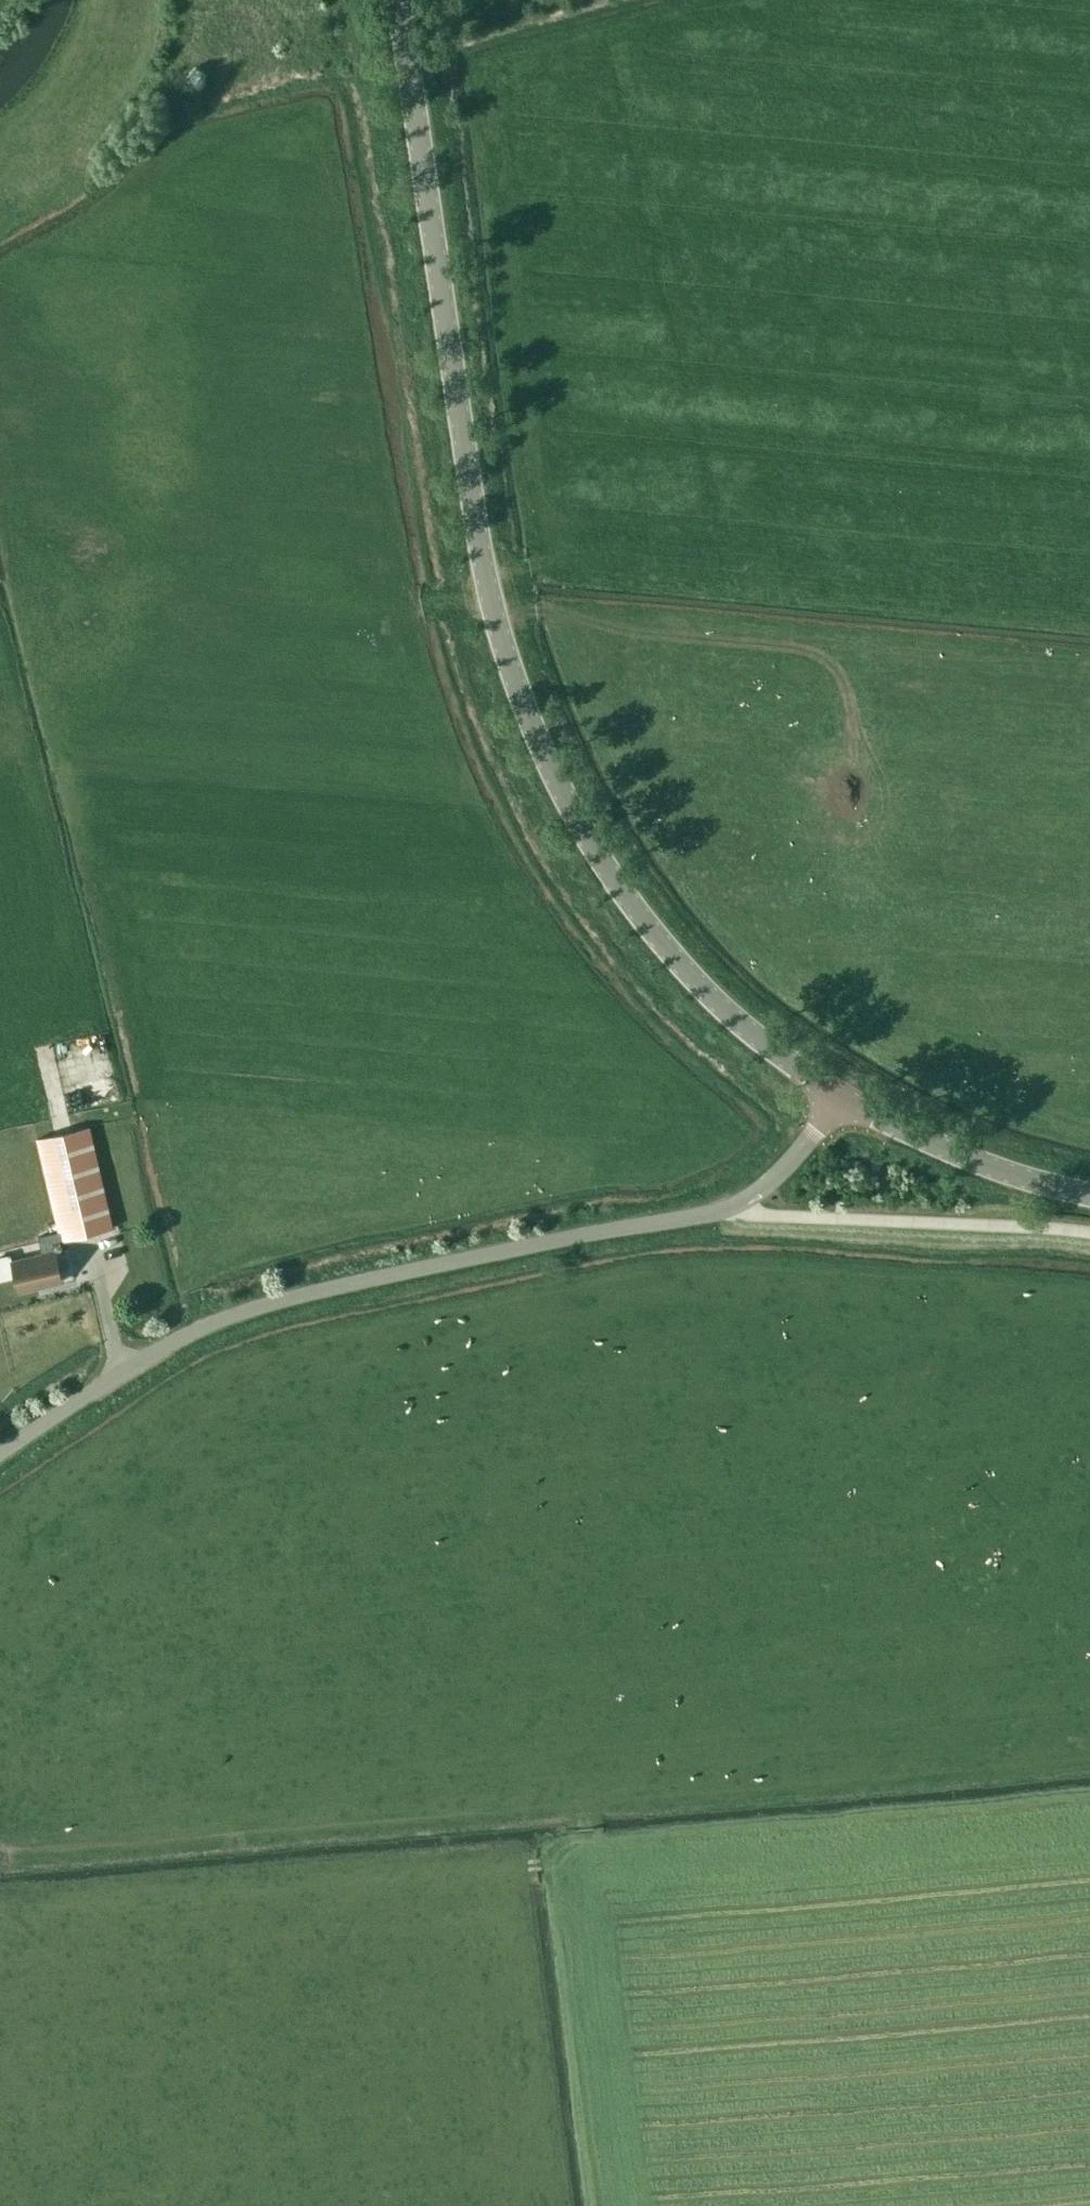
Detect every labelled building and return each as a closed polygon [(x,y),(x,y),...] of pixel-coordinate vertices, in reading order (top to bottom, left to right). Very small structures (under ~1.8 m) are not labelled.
[(111,1227),(96,1159),(88,1125),(36,1137),(44,1171),(58,1230),(37,1235),(41,1252),(10,1260),(18,1290),(61,1280),(54,1250),(53,1250),(51,1241),(61,1239),(111,1227)]
